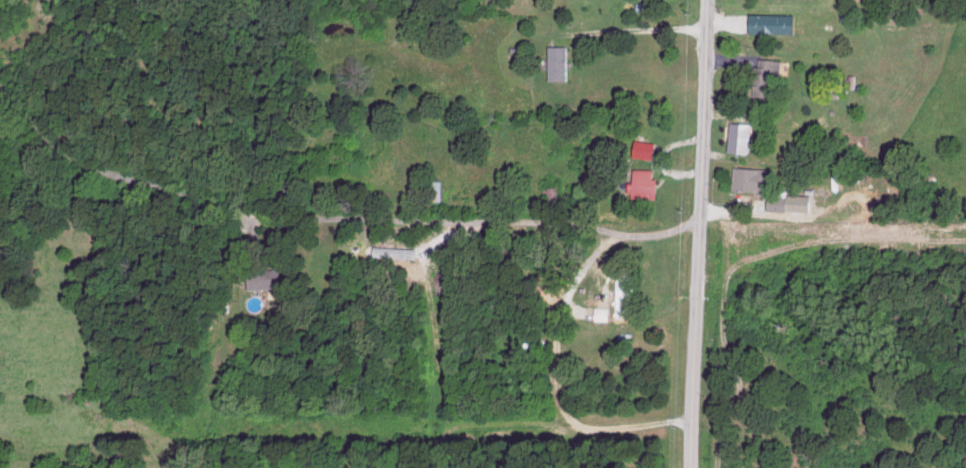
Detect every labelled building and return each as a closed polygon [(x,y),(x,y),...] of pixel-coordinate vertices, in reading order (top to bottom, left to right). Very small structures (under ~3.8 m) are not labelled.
[(744,14),(745,33),(790,32),(789,13),(744,14)] [(546,80),(564,79),(563,45),(545,46),(546,80)] [(779,59),(757,58),(757,72),(753,71),(753,95),(769,96),(770,76),(778,77),(779,59)] [(747,152),(748,122),(727,122),(726,151),(747,152)] [(651,158),(652,141),(631,139),(630,157),(651,158)] [(650,168),(630,167),(629,182),(624,182),(624,196),(653,196),(654,177),(650,177),(650,168)] [(772,175),(766,174),(766,168),(731,167),(730,189),(764,190),(764,182),(772,182),(772,175)] [(765,210),(806,211),(807,192),(766,191),(765,210)] [(254,287),(292,286),(292,267),(253,268),(254,287)] [(611,306),(597,306),(598,320),(611,319),(611,306)]
